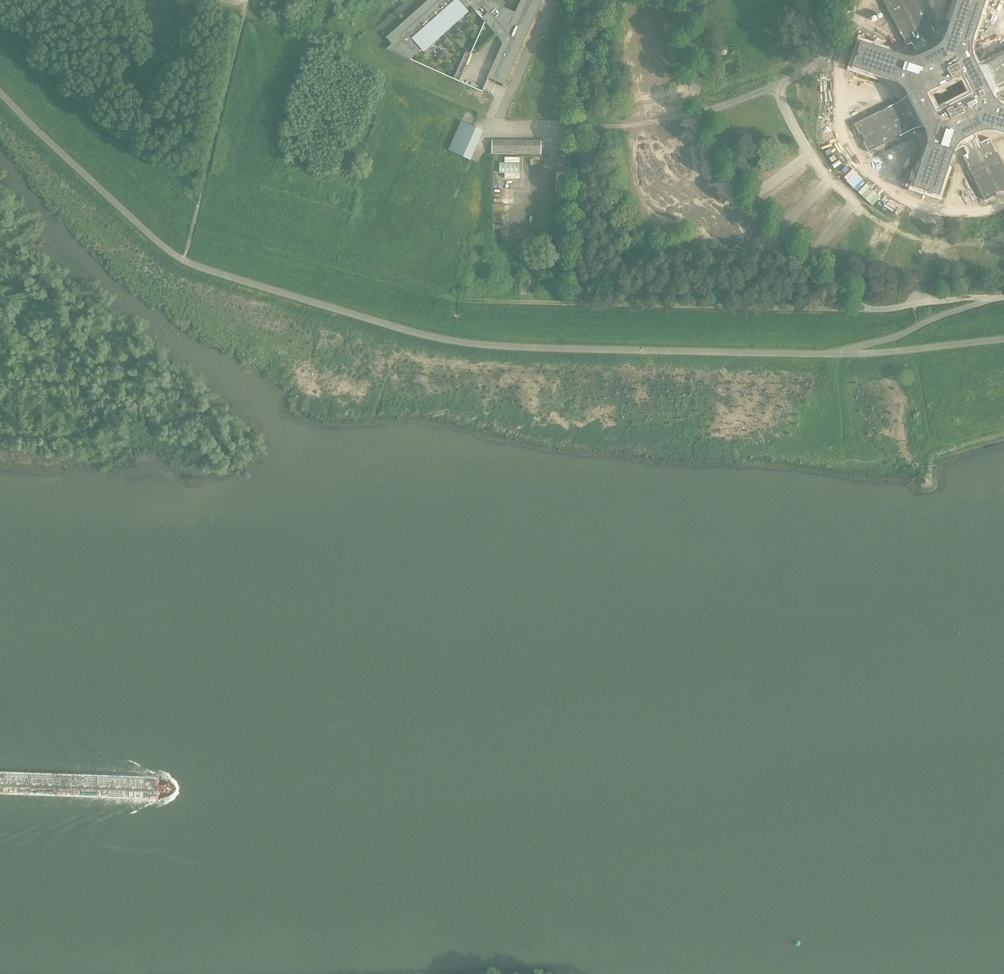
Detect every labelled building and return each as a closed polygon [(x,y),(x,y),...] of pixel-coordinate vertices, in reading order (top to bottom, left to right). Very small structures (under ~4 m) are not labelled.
[(411,60),(472,6),(485,22),(504,42),(495,62),(488,77),(489,78),(503,84),(502,86),(504,87),(536,14),(542,0),(522,0),(517,13),(487,0),(429,0),(413,14),(386,38),(392,44),(386,49),(411,60)] [(887,51),(860,42),(851,68),(882,78),(885,80),(889,83),(891,86),(896,96),(896,98),(895,101),(893,104),(891,105),(854,124),(869,152),(905,133),(908,133),(911,133),(914,134),(916,136),(921,145),(922,149),(923,153),(923,157),(912,188),(938,196),(947,170),(947,169),(949,166),(952,163),(955,161),(958,159),(960,158),(962,159),(965,160),(966,162),(983,194),(986,200),(996,195),(995,193),(1002,189),(1003,192),(1003,191),(1003,166),(995,148),(994,145),(994,143),(995,141),(997,140),(1000,138),(1003,137),(1003,105),(1002,105),(999,102),(995,99),(994,96),(994,93),(996,91),(998,89),(1003,86),(1003,54),(984,64),(982,65),(980,65),(977,64),(975,62),(974,59),(972,54),(971,49),(971,44),(972,39),(985,0),(956,0),(951,18),(949,21),(946,24),(943,27),(940,28),(938,29),(935,28),(933,27),(932,26),(919,0),(886,0),(884,1),(904,40),(904,42),(904,44),(903,46),(901,48),(898,49),(895,51),(891,51),(887,51)] [(467,52),(455,78),(460,81),(472,55),(467,52)] [(473,126),(462,120),(448,149),(470,160),(484,131),(473,126)] [(541,141),(492,141),(492,154),(541,154),(541,141)] [(499,163),(499,173),(520,173),(520,163),(499,163)]
